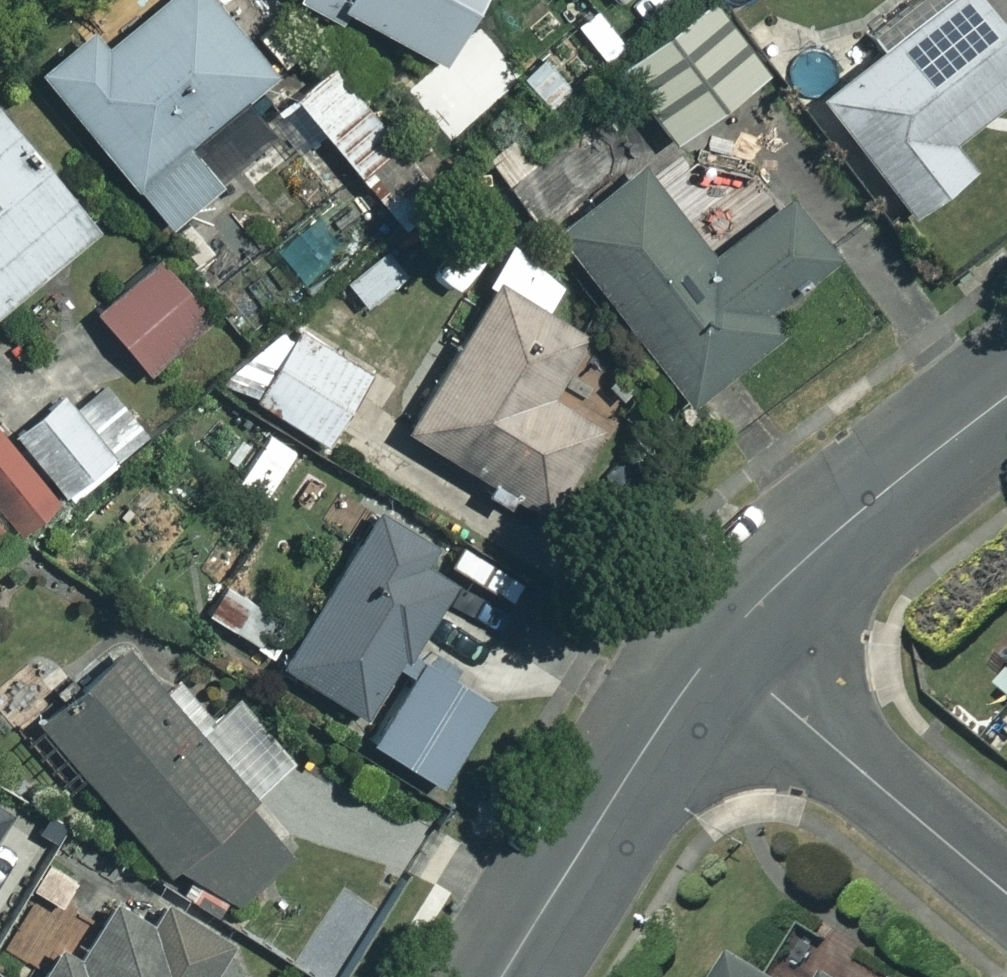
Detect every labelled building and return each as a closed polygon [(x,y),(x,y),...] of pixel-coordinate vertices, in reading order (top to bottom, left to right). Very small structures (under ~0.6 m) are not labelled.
[(210,0),(110,0),(32,64),(160,220),(265,134),(231,94),(265,67),(210,0)] [(419,60),(451,0),(309,0),(419,60)] [(593,0),(592,0),(563,21),(593,62),(623,40),(593,0)] [(701,0),(685,0),(602,69),(662,142),(754,65),(701,0)] [(959,0),(936,0),(808,98),(896,213),(957,166),(936,140),(1006,85),(1006,63),(959,0)] [(385,147),(321,63),(287,89),(351,173),(385,147)] [(95,219),(0,100),(0,294),(95,219)] [(696,259),(623,171),(545,237),(682,400),(766,329),(751,311),(819,254),(770,196),(696,259)] [(548,271),(504,245),(399,423),(524,496),(578,406),(542,385),(576,328),(530,301),(548,271)] [(205,312),(149,253),(89,309),(145,368),(205,312)] [(364,365),(293,320),(246,393),(317,438),(364,365)] [(106,457),(50,391),(7,428),(63,494),(106,457)] [(0,439),(0,511),(35,485),(0,439)] [(458,559),(366,501),(270,653),(354,706),(389,649),(398,655),(458,559)] [(237,797),(248,786),(107,644),(26,724),(165,865),(175,855),(225,906),(286,846),(237,797)] [(480,694),(414,654),(366,736),(432,775),(480,694)] [(113,884),(80,930),(65,920),(24,976),(197,976),(222,942),(164,900),(155,914),(113,884)] [(736,951),(720,976),(779,976),(736,951)]
